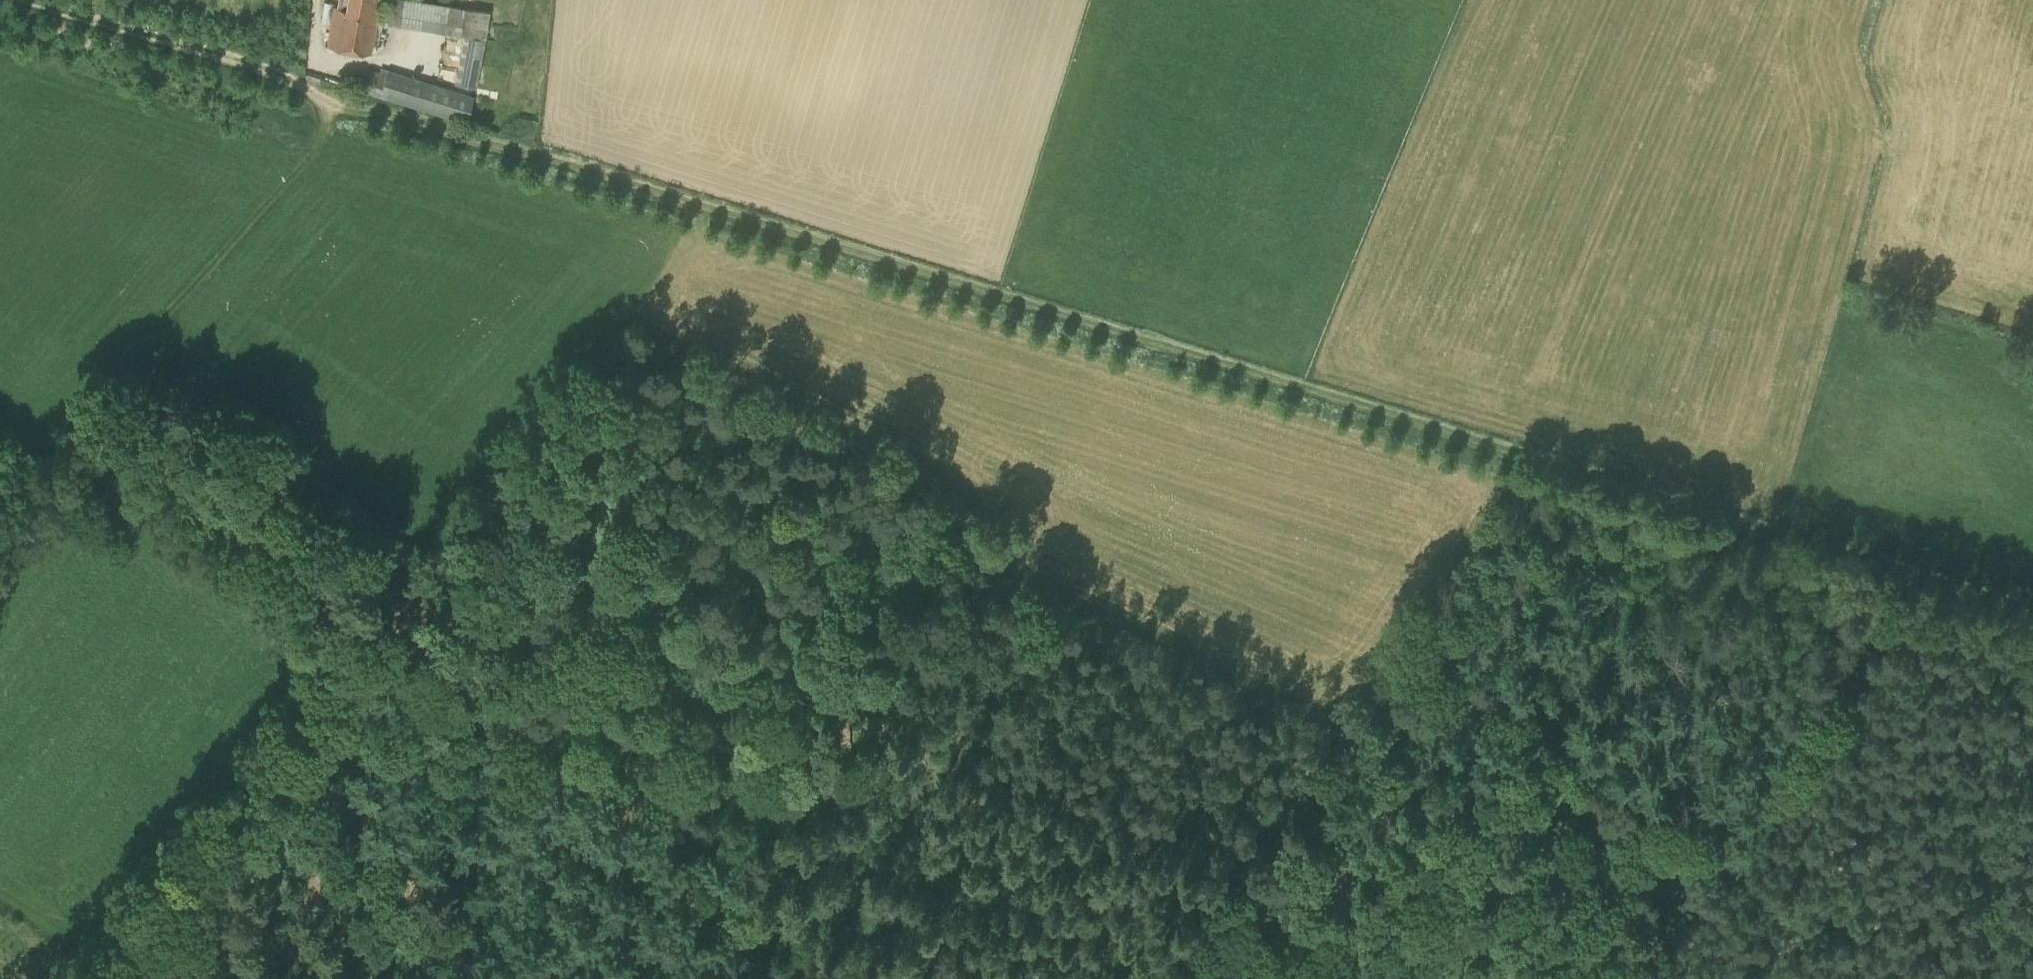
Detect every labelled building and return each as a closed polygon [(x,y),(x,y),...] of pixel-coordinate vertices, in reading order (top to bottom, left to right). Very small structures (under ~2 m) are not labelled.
[(379,13),(375,12),(377,0),(340,0),(339,5),(335,4),(327,45),(371,54),(379,13)] [(490,12),(448,5),(449,0),(437,0),(437,3),(419,0),(391,0),(388,22),(460,34),(455,82),(477,86),(490,12)] [(372,70),(366,91),(466,123),(474,96),(387,71),(386,73),(372,70)]
